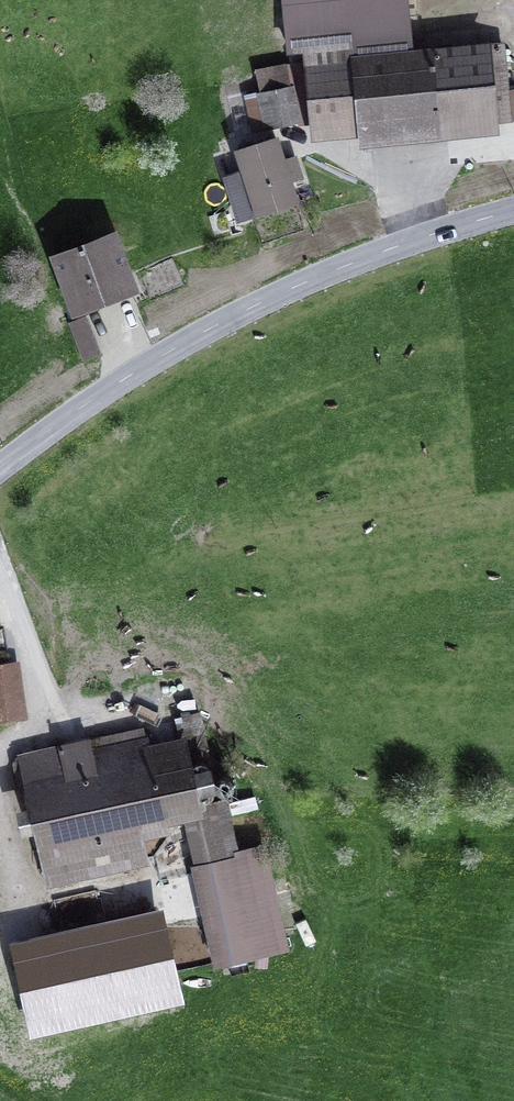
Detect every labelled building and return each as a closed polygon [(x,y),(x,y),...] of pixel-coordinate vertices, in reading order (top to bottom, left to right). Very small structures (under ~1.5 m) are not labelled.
[(409,53),(404,0),(286,0),(291,49),(306,48),(314,129),(362,125),(363,134),(513,119),(513,91),(506,92),(502,44),(434,50),(409,53)] [(254,129),(298,120),(291,88),(247,97),(254,129)] [(283,162),(276,138),(237,150),(248,184),(231,190),(240,218),(295,201),(289,181),(300,177),(294,158),(283,162)] [(55,258),(74,309),(126,290),(133,287),(114,236),(55,258)] [(74,309),(76,315),(128,296),(126,290),(74,309)] [(102,352),(87,313),(68,321),(83,359),(102,352)] [(17,664),(0,667),(0,683),(19,680),(17,664)] [(19,680),(0,683),(0,703),(22,700),(19,680)] [(0,703),(0,719),(24,716),(22,700),(0,703)] [(222,800),(197,806),(183,743),(147,751),(142,729),(22,755),(14,761),(21,791),(29,789),(49,881),(144,860),(137,827),(188,813),(198,864),(235,856),(222,800)] [(198,864),(220,961),(285,947),(263,850),(235,856),(198,864)] [(67,927),(75,966),(114,958),(106,919),(67,927)]
